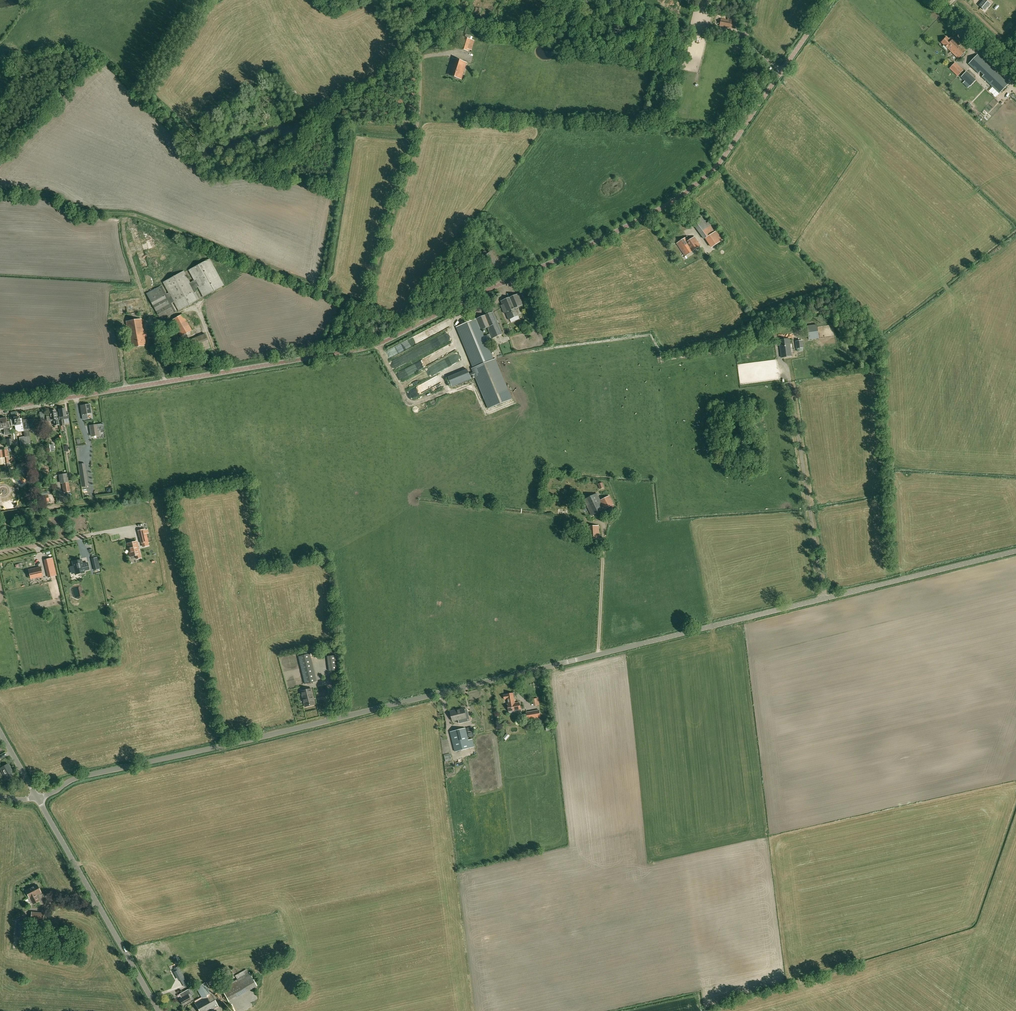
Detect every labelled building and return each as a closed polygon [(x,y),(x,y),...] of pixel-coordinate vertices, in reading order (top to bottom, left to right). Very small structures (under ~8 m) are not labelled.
[(979,5),(984,10),(989,4),(985,0),(984,0),(979,5)] [(728,21),(721,19),(720,25),(735,28),(736,22),(734,22),(735,19),(728,18),(728,21)] [(471,49),(474,40),(460,36),(458,43),(461,44),(460,49),(468,51),(469,49),(471,49)] [(944,39),(941,42),(950,50),(958,58),(961,55),(962,56),(964,54),(963,53),(966,50),(953,38),(953,39),(951,41),(948,39),(946,37),(944,39)] [(977,55),(968,64),(978,73),(980,72),(983,75),(982,77),(999,93),(1007,84),(977,55)] [(461,79),(466,63),(453,59),(448,75),(461,79)] [(960,73),(963,70),(955,63),(952,66),(960,73)] [(966,72),(961,77),(970,86),(975,80),(966,72)] [(707,223),(706,223),(702,217),(692,224),(703,239),(705,238),(711,247),(722,240),(716,230),(715,231),(709,223),(708,224),(707,223)] [(687,236),(677,244),(685,256),(700,246),(698,244),(696,241),(697,241),(694,237),(690,240),(687,236)] [(179,311),(199,299),(195,292),(196,292),(196,290),(197,290),(196,288),(198,287),(203,297),(224,286),(209,259),(188,270),(194,281),(190,283),(184,271),(163,282),(169,293),(166,294),(161,285),(146,294),(161,321),(176,312),(171,303),(174,302),(179,311)] [(519,294),(501,301),(503,305),(501,306),(504,313),(505,313),(508,320),(522,314),(518,307),(523,305),(519,294)] [(511,399),(495,359),(493,360),(481,330),(487,328),(492,339),(503,334),(493,312),(456,327),(473,368),(472,369),(474,373),(469,375),(467,370),(448,377),(452,387),(471,379),(470,377),(475,375),(489,409),(511,399)] [(191,330),(182,314),(172,320),(181,336),(191,330)] [(145,343),(144,337),(141,319),(126,322),(130,347),(131,347),(132,347),(144,345),(143,343),(145,343)] [(817,325),(807,326),(809,340),(819,338),(817,325)] [(182,355),(194,350),(209,344),(204,334),(178,345),(182,355)] [(791,356),(789,339),(779,340),(781,358),(791,356)] [(82,414),(83,419),(87,419),(86,414),(91,413),(90,404),(80,405),(82,414)] [(59,417),(59,420),(60,426),(65,425),(64,419),(69,418),(68,412),(66,413),(65,408),(59,409),(60,417),(59,417)] [(56,412),(56,411),(50,411),(50,416),(47,417),(47,421),(53,421),(54,426),(58,425),(57,419),(56,417),(58,417),(57,412),(56,412)] [(12,426),(15,425),(16,430),(19,432),(24,431),(23,430),(23,425),(22,418),(21,418),(20,416),(17,417),(17,416),(14,417),(14,419),(11,420),(12,426)] [(11,434),(10,427),(9,422),(7,422),(6,418),(2,419),(3,428),(5,436),(11,434)] [(23,419),(23,421),(23,425),(23,430),(24,431),(26,446),(31,445),(29,429),(35,429),(35,419),(23,419)] [(98,431),(104,430),(103,424),(90,426),(91,436),(99,435),(98,431)] [(5,464),(5,463),(8,463),(7,450),(3,450),(0,451),(0,465),(5,464)] [(88,486),(85,464),(79,465),(82,487),(88,486)] [(609,496),(600,500),(596,493),(584,500),(592,515),(614,505),(609,496)] [(49,501),(48,495),(48,494),(44,495),(36,497),(36,503),(49,501)] [(577,523),(571,526),(573,534),(580,532),(577,523)] [(587,527),(588,539),(599,539),(598,526),(587,527)] [(141,543),(148,542),(146,534),(145,530),(145,529),(138,531),(141,543)] [(137,541),(133,542),(130,543),(127,544),(128,549),(129,549),(130,552),(129,552),(130,557),(136,555),(136,559),(141,558),(139,550),(138,550),(138,548),(137,541)] [(50,572),(51,577),(56,576),(52,558),(44,560),(47,572),(50,572)] [(73,566),(75,573),(75,574),(84,572),(84,571),(89,570),(88,563),(82,564),(81,560),(72,562),(73,566)] [(31,579),(42,576),(40,567),(28,570),(31,579)] [(310,654),(299,657),(305,684),(317,681),(310,654)] [(329,671),(338,670),(336,655),(327,656),(329,671)] [(301,691),(305,707),(315,704),(312,689),(301,691)] [(507,694),(503,695),(504,699),(508,699),(509,704),(508,704),(509,711),(516,710),(517,713),(521,712),(521,709),(519,702),(515,703),(514,698),(515,698),(514,693),(512,693),(507,694)] [(456,711),(456,710),(450,711),(452,721),(458,719),(459,722),(465,720),(464,718),(466,717),(464,709),(456,711)] [(539,710),(526,712),(527,720),(540,717),(539,710)] [(473,739),(469,740),(466,728),(450,732),(455,752),(474,747),(473,739)] [(12,775),(10,772),(8,768),(10,768),(8,764),(0,768),(6,778),(12,775)] [(26,891),(30,898),(33,904),(39,901),(36,895),(40,892),(36,885),(26,891)] [(28,922),(18,922),(17,937),(26,938),(28,922)] [(185,980),(179,969),(175,971),(180,980),(181,982),(185,980)] [(222,989),(229,1001),(256,984),(249,973),(222,989)] [(218,1006),(205,983),(197,987),(203,999),(199,1001),(195,1004),(199,1010),(209,1010),(218,1006)] [(192,996),(194,994),(190,988),(179,994),(182,998),(180,999),(183,1006),(191,1001),(188,994),(190,993),(192,996)]
